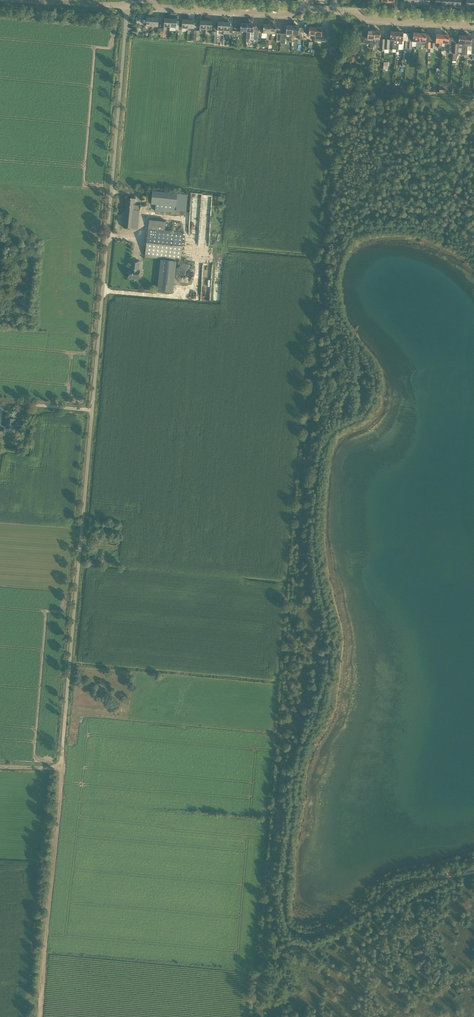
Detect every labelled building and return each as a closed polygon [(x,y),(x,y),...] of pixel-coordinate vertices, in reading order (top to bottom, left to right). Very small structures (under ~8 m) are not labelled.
[(232,32),(230,32),(230,28),(230,23),(224,22),(223,31),(224,31),(223,34),(229,34),(229,36),(229,38),(232,38),(232,32)] [(257,40),(258,33),(253,32),(253,29),(253,24),(247,24),(246,32),(246,35),(246,39),(254,40),(254,42),(257,42),(257,40)] [(269,41),(270,25),(263,25),(263,30),(263,33),(258,33),(257,40),(261,40),(261,36),(266,37),(266,41),(269,41)] [(367,31),(367,38),(364,38),(363,44),(364,44),(364,43),(371,43),(371,47),(373,47),(373,46),(374,31),(367,31)] [(458,45),(453,44),(453,54),(452,56),(452,61),(456,61),(458,54),(458,48),(461,49),(461,52),(464,52),(465,36),(459,36),(458,45)] [(176,211),(186,212),(188,195),(152,191),(151,204),(156,205),(155,211),(175,213),(176,211)] [(214,197),(213,206),(221,206),(221,197),(214,197)] [(134,199),(126,198),(124,228),(138,229),(140,206),(134,205),(134,199)] [(149,218),(145,257),(180,261),(183,232),(164,230),(165,220),(149,218)] [(198,227),(199,248),(207,248),(206,227),(198,227)] [(214,253),(214,259),(220,259),(220,263),(226,263),(226,253),(214,253)] [(139,261),(131,261),(130,270),(129,270),(128,279),(139,280),(140,271),(139,270),(139,261)] [(194,271),(189,265),(182,264),(176,269),(175,276),(180,282),(188,283),(193,278),(194,271)] [(14,428),(17,429),(22,429),(23,422),(14,421),(15,419),(6,419),(6,424),(6,428),(14,429),(14,428)]
